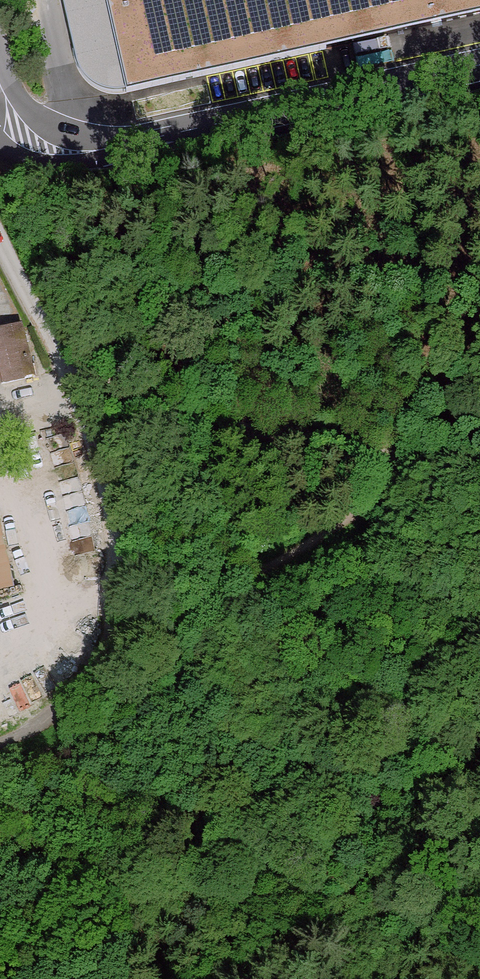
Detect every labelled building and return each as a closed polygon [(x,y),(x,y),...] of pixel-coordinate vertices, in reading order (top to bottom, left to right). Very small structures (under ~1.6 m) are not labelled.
[(130,96),(479,17),(479,0),(107,0),(130,96)] [(1,389),(40,377),(25,324),(23,324),(0,331),(0,386),(1,389)] [(0,513),(0,594),(20,590),(3,512),(0,513)]
